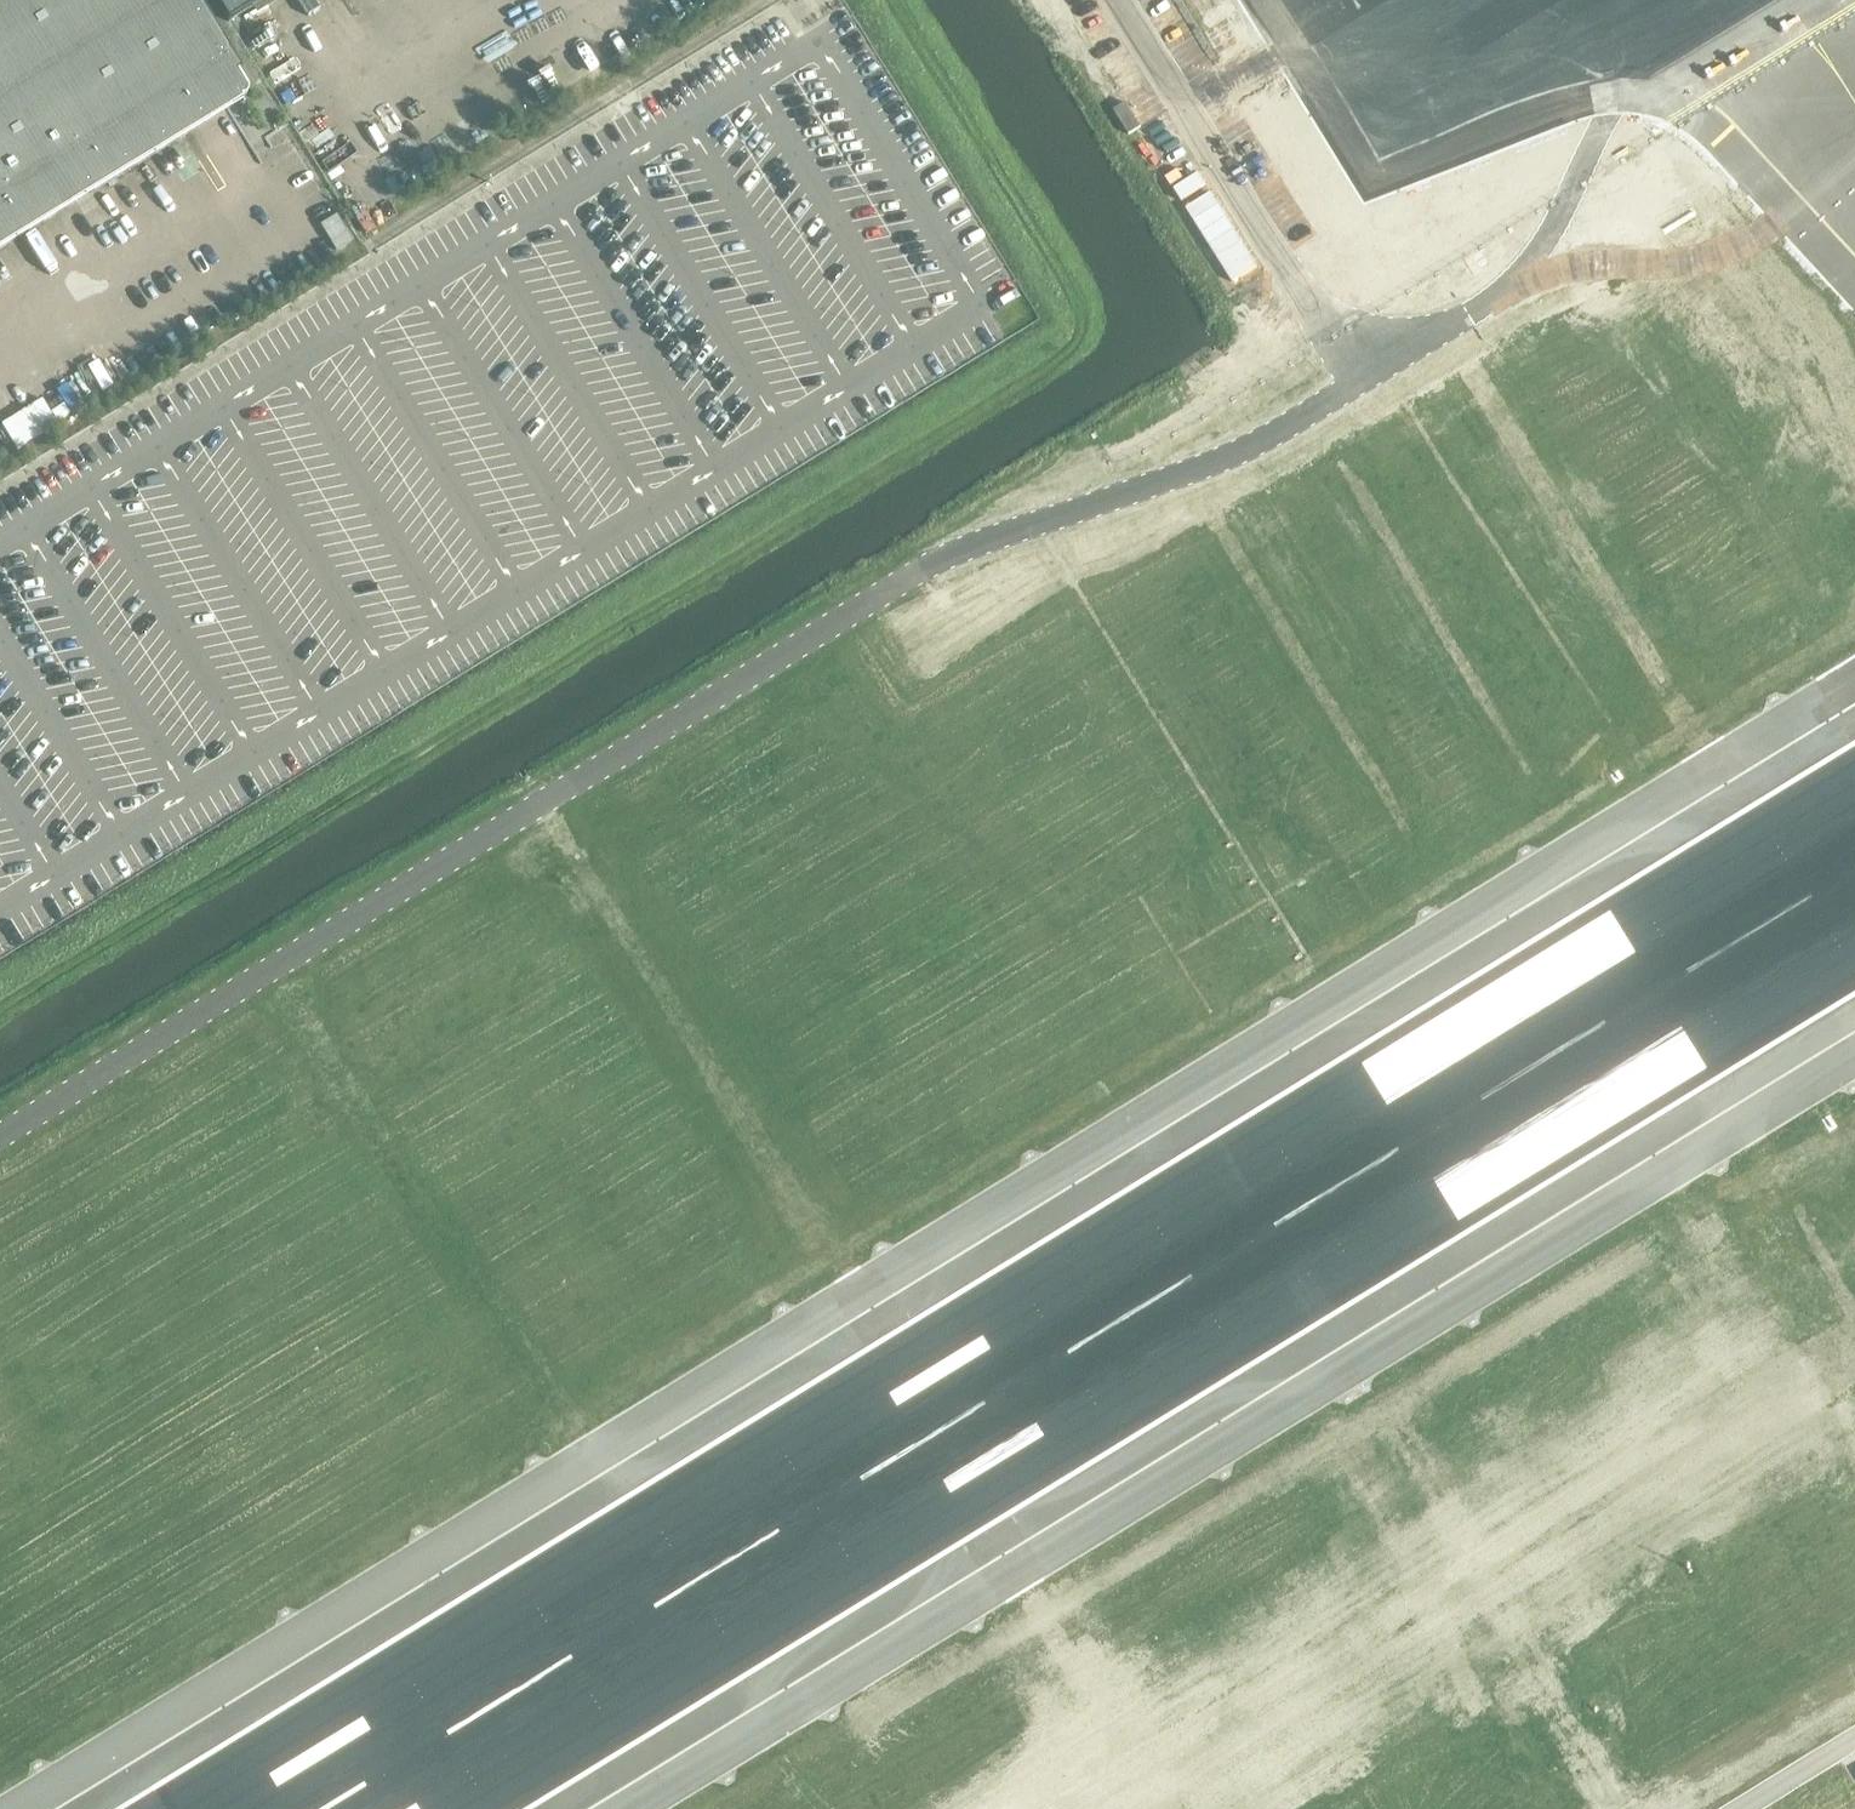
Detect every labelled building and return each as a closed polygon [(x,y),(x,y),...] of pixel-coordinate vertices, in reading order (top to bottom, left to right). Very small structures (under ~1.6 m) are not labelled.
[(211,119),(228,109),(241,101),(240,99),(243,98),(245,96),(246,94),(246,91),(246,89),(245,87),(237,73),(241,70),(198,0),(0,0),(0,249),(211,119)] [(262,0),(214,0),(227,21),(262,0)]
